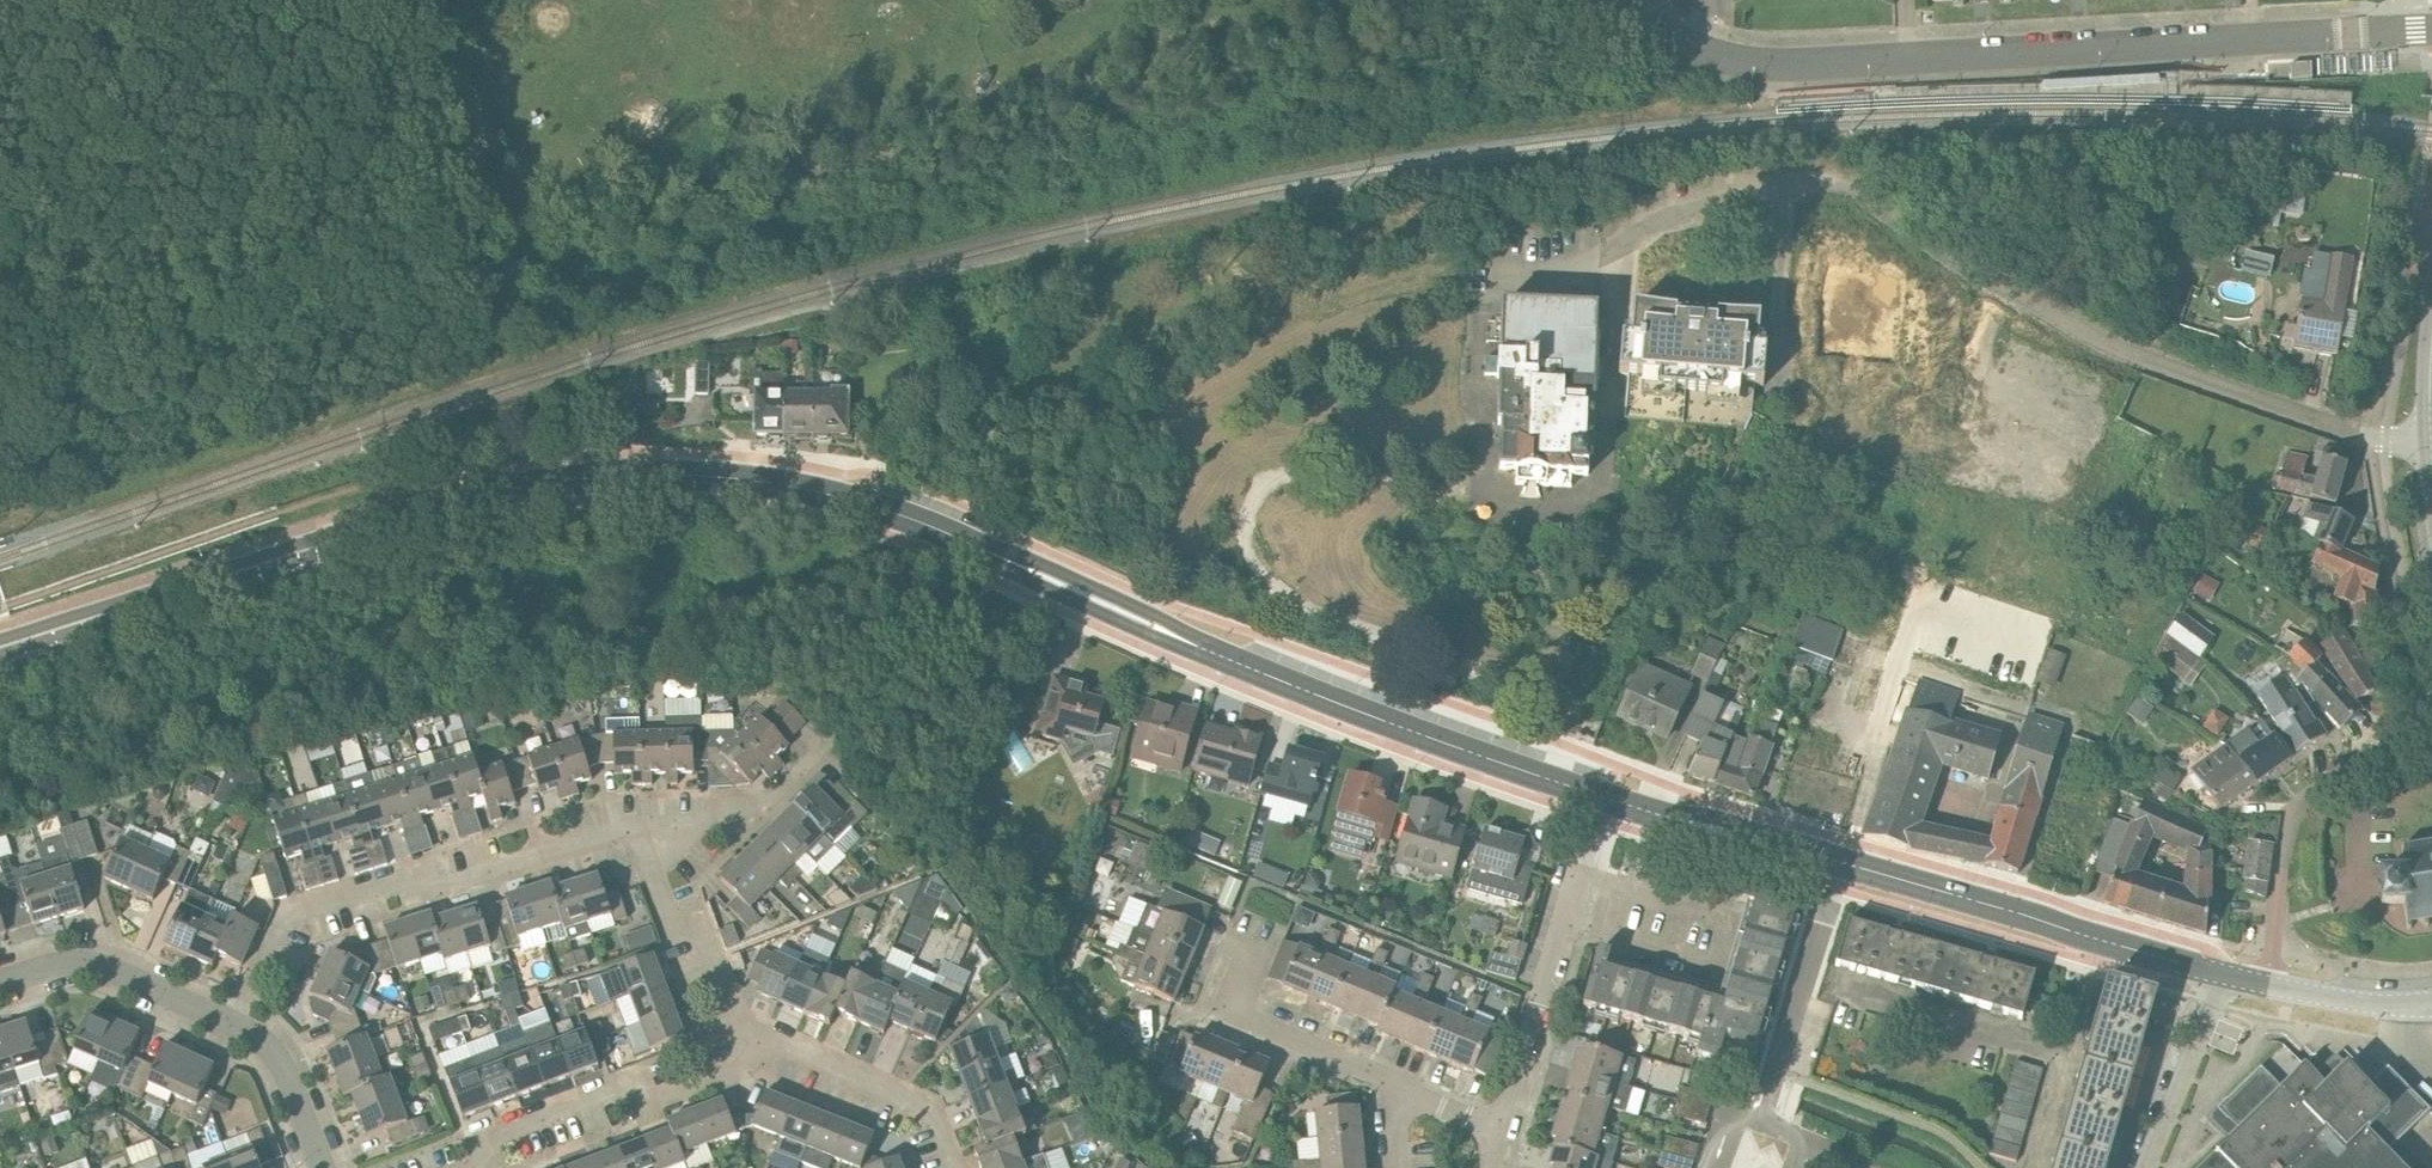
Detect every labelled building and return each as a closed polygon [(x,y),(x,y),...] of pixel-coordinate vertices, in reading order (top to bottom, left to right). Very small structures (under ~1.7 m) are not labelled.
[(2276,211),(2282,212),(2306,215),(2309,189),(2279,185),(2276,211)] [(2285,340),(2296,342),(2295,349),(2335,356),(2352,258),(2331,254),(2323,302),(2303,299),(2299,324),(2290,322),(2285,340)] [(1815,292),(1881,298),(1885,263),(1818,256),(1815,292)] [(1878,334),(1881,298),(1815,292),(1811,328),(1878,334)] [(1571,487),(1572,475),(1588,475),(1589,454),(1593,454),(1598,332),(1599,308),(1503,304),(1502,323),(1487,322),(1486,343),(1500,343),(1500,358),(1485,358),(1485,376),(1499,376),(1497,426),(1501,426),(1501,445),(1500,469),(1517,470),(1516,485),(1571,487)] [(1763,386),(1764,374),(1766,351),(1758,350),(1761,318),(1718,314),(1718,316),(1715,316),(1677,312),(1677,310),(1634,307),(1631,339),(1622,338),(1619,374),(1628,375),(1624,420),(1745,430),(1752,418),(1754,386),(1763,386)] [(782,340),(782,354),(798,354),(798,340),(782,340)] [(2265,358),(2268,349),(2260,347),(2258,356),(2265,358)] [(709,361),(695,361),(694,394),(709,394),(709,361)] [(781,437),(786,437),(786,392),(785,393),(785,373),(763,373),(763,369),(750,369),(749,397),(756,397),(755,437),(769,437),(771,440),(780,440),(781,437)] [(2137,380),(2132,377),(2127,386),(2128,386),(2132,388),(2132,389),(2137,380)] [(815,392),(815,437),(816,437),(818,440),(828,440),(830,437),(849,437),(849,390),(833,389),(833,392),(815,392)] [(810,437),(815,437),(815,392),(786,392),(786,437),(798,437),(800,440),(809,440),(810,437)] [(625,400),(625,414),(625,417),(659,417),(659,400),(625,400)] [(2136,450),(2132,447),(2131,447),(2126,455),(2132,458),(2137,450),(2136,450)] [(1882,454),(1873,450),(1870,455),(1879,460),(1882,454)] [(2312,500),(2312,498),(2335,504),(2346,465),(2322,459),(2316,480),(2303,476),(2308,458),(2287,452),(2277,490),(2312,500)] [(1890,459),(1882,454),(1879,460),(1887,464),(1887,463),(1890,459)] [(2118,479),(2114,477),(2113,476),(2109,484),(2109,485),(2113,487),(2114,488),(2119,480),(2118,479)] [(2113,487),(2109,485),(2109,484),(2104,493),(2109,496),(2114,488),(2113,487)] [(2321,544),(2321,543),(2339,552),(2352,522),(2330,512),(2309,504),(2303,519),(2319,526),(2313,541),(2321,544)] [(2257,525),(2248,545),(2263,553),(2272,533),(2257,525)] [(2350,605),(2348,606),(2352,627),(2377,620),(2374,593),(2378,573),(2339,552),(2321,543),(2321,544),(2310,565),(2340,581),(2333,600),(2350,605)] [(2220,585),(2202,575),(2193,592),(2211,602),(2220,585)] [(1798,642),(1839,658),(1852,627),(1811,610),(1798,642)] [(2202,660),(2217,639),(2184,616),(2169,636),(2202,660)] [(2327,641),(2347,678),(2358,699),(2375,691),(2365,673),(2372,669),(2367,660),(2362,663),(2343,630),(2327,641)] [(2284,631),(2274,647),(2286,656),(2288,654),(2306,672),(2296,679),(2309,693),(2341,728),(2359,711),(2316,664),(2321,658),(2305,641),(2303,642),(2284,631)] [(1708,637),(1690,676),(1707,683),(1725,644),(1708,637)] [(2155,661),(2190,688),(2207,666),(2172,639),(2155,661)] [(1787,650),(1777,646),(1774,653),(1784,658),(1787,650)] [(1788,663),(1797,667),(1803,669),(1804,665),(1827,673),(1831,661),(1810,653),(1809,655),(1793,649),(1788,663)] [(2309,693),(2296,679),(2306,672),(2288,654),(2286,656),(2274,664),(2283,677),(2257,694),(2296,756),(2326,737),(2317,723),(2314,724),(2306,711),(2315,705),(2308,694),(2309,693)] [(1728,662),(1720,658),(1714,672),(1722,676),(1728,662)] [(1807,671),(1786,663),(1780,675),(1801,684),(1807,671)] [(1691,685),(1643,664),(1619,717),(1667,739),(1691,685)] [(1120,730),(1098,724),(1104,703),(1075,695),(1078,685),(1054,678),(1048,701),(1045,700),(1036,735),(1058,741),(1072,767),(1099,753),(1112,757),(1120,730)] [(2018,874),(2024,851),(2041,799),(2064,724),(2028,713),(2003,793),(1991,840),(1922,825),(1942,769),(1987,783),(2001,734),(1952,720),(1959,693),(1919,680),(1909,711),(1905,710),(1870,816),(1864,839),(1906,851),(1984,865),(2018,874)] [(706,697),(724,697),(724,681),(706,681),(706,697)] [(1688,777),(1713,785),(1735,739),(1732,738),(1745,709),(1725,701),(1724,704),(1703,695),(1684,736),(1703,744),(1694,761),(1695,762),(1688,777)] [(2143,726),(2155,710),(2138,698),(2126,714),(2143,726)] [(775,713),(795,734),(806,723),(785,703),(775,713)] [(509,710),(511,717),(528,712),(526,705),(509,710)] [(1132,760),(1180,774),(1197,710),(1181,706),(1178,714),(1148,705),(1132,760)] [(1759,778),(1760,775),(1776,729),(1774,729),(1780,711),(1768,707),(1761,719),(1760,719),(1756,729),(1741,771),(1759,778)] [(461,716),(465,732),(484,727),(479,711),(461,716)] [(736,732),(777,773),(785,766),(777,758),(789,747),(786,743),(795,734),(775,713),(765,722),(759,716),(744,731),(736,732)] [(433,718),(436,729),(449,725),(446,715),(433,718)] [(702,717),(666,717),(666,732),(668,774),(667,774),(667,785),(678,785),(678,774),(695,774),(694,763),(708,762),(708,749),(708,732),(702,732),(702,717)] [(2291,759),(2261,718),(2225,744),(2255,785),(2291,759)] [(1753,798),(1759,778),(1741,771),(1756,729),(1760,719),(1757,719),(1746,743),(1735,739),(1713,785),(1753,798)] [(1192,772),(1248,788),(1263,736),(1237,729),(1233,740),(1204,732),(1192,772)] [(394,742),(397,736),(396,730),(384,733),(387,744),(394,742)] [(652,775),(667,774),(668,774),(666,732),(641,733),(642,786),(653,785),(652,775)] [(770,781),(777,773),(736,732),(708,732),(708,749),(708,762),(726,780),(737,770),(751,785),(762,773),(770,781)] [(632,786),(642,786),(641,733),(613,734),(597,736),(601,764),(615,764),(615,776),(631,775),(632,786)] [(554,748),(570,798),(580,795),(576,785),(592,780),(588,768),(601,764),(597,736),(596,736),(579,741),(579,740),(554,748)] [(2225,744),(2190,769),(2220,811),(2255,785),(2225,744)] [(443,750),(464,814),(487,807),(484,797),(485,796),(478,772),(473,756),(458,761),(454,747),(443,750)] [(560,801),(570,798),(554,748),(516,760),(524,789),(537,785),(541,797),(557,791),(560,801)] [(454,818),(464,814),(443,750),(432,754),(436,768),(423,772),(436,812),(451,807),(454,818)] [(1295,809),(1298,806),(1308,809),(1322,761),(1289,751),(1283,770),(1268,766),(1260,795),(1276,799),(1277,804),(1295,809)] [(424,827),(421,817),(436,812),(423,772),(419,758),(394,766),(415,830),(424,827)] [(485,796),(484,797),(487,807),(492,823),(503,819),(500,809),(516,805),(512,793),(524,789),(516,760),(478,772),(485,796)] [(2180,780),(2158,766),(2156,765),(2148,778),(2172,793),(2180,780)] [(405,833),(415,830),(394,766),(383,770),(387,783),(374,788),(386,828),(401,823),(405,833)] [(261,780),(256,767),(224,778),(213,802),(214,802),(223,806),(226,807),(234,789),(261,780)] [(1388,843),(1392,831),(1398,808),(1383,804),(1386,793),(1378,791),(1380,785),(1349,776),(1338,814),(1375,824),(1372,838),(1388,843)] [(216,785),(200,777),(194,789),(210,797),(216,785)] [(371,833),(386,828),(374,788),(359,792),(355,779),(344,782),(365,846),(375,843),(371,833)] [(355,849),(365,846),(344,782),(333,786),(337,799),(324,804),(337,844),(352,839),(355,849)] [(814,788),(795,807),(833,845),(867,812),(838,783),(834,787),(830,782),(819,793),(814,788)] [(155,799),(161,801),(166,797),(165,791),(159,788),(154,792),(155,799)] [(322,849),(337,844),(324,804),(310,808),(306,794),(295,798),(323,886),(339,881),(332,857),(325,859),(322,849)] [(307,891),(323,886),(295,798),(284,801),(288,815),(273,820),(279,838),(287,860),(302,855),(306,865),(299,867),(307,891)] [(1106,814),(1116,817),(1121,801),(1111,798),(1106,814)] [(2102,903),(2159,922),(2169,885),(2137,875),(2151,841),(2163,845),(2176,813),(2143,798),(2109,880),(2102,903)] [(1397,864),(1451,880),(1464,836),(1439,829),(1445,810),(1415,801),(1397,864)] [(219,815),(223,806),(214,802),(210,811),(219,815)] [(833,846),(833,845),(795,807),(777,825),(806,854),(816,844),(824,852),(831,845),(833,846)] [(231,823),(246,829),(251,818),(236,811),(231,823)] [(2169,885),(2159,922),(2206,935),(2208,899),(2209,856),(2210,853),(2209,845),(2202,842),(2208,828),(2176,813),(2163,845),(2186,855),(2182,889),(2169,885)] [(2277,818),(2267,817),(2265,836),(2275,837),(2277,818)] [(73,825),(84,859),(98,854),(88,820),(73,825)] [(41,863),(46,876),(60,917),(85,909),(70,863),(84,859),(73,825),(59,830),(67,855),(41,863)] [(795,865),(806,854),(777,825),(758,843),(795,880),(802,873),(795,865)] [(265,830),(269,844),(279,841),(275,827),(265,830)] [(2202,842),(2209,845),(2209,843),(2217,845),(2219,829),(2208,828),(2202,842)] [(1508,893),(1506,901),(1522,905),(1532,871),(1518,866),(1525,842),(1485,830),(1473,871),(1478,872),(1487,887),(1508,893)] [(1209,839),(1189,831),(1183,847),(1203,855),(1209,839)] [(155,833),(147,850),(129,890),(154,901),(163,879),(176,885),(190,853),(176,846),(174,841),(155,833)] [(123,839),(105,879),(129,890),(147,850),(123,839)] [(364,846),(372,870),(388,865),(381,841),(364,846)] [(1128,862),(1148,870),(1156,849),(1137,841),(1128,862)] [(2402,846),(2405,866),(2404,874),(2381,874),(2382,904),(2404,903),(2408,929),(2431,926),(2431,842),(2402,846)] [(786,888),(795,880),(758,843),(740,861),(769,891),(779,880),(786,888)] [(1126,843),(1122,855),(1129,858),(1134,846),(1126,843)] [(2248,844),(2245,881),(2246,892),(2265,899),(2267,882),(2272,844),(2248,844)] [(356,875),(372,870),(364,846),(348,852),(356,875)] [(190,853),(176,885),(190,891),(204,859),(190,853)] [(263,868),(278,864),(274,853),(260,857),(263,868)] [(60,917),(46,876),(21,883),(17,869),(13,870),(8,856),(0,858),(0,866),(2,874),(13,908),(27,903),(34,926),(60,917)] [(751,909),(769,891),(740,861),(721,881),(738,898),(728,908),(750,929),(760,919),(751,909)] [(278,864),(263,868),(274,901),(288,897),(278,864)] [(1270,867),(1265,881),(1273,884),(1279,871),(1270,867)] [(1321,883),(1317,875),(1308,872),(1304,887),(1319,891),(1321,883)] [(13,908),(2,874),(0,874),(0,912),(13,908)] [(862,874),(847,889),(856,898),(878,890),(862,874)] [(940,904),(947,888),(938,875),(931,878),(923,895),(933,897),(940,904)] [(612,917),(614,923),(628,918),(619,891),(605,895),(599,876),(576,884),(589,924),(612,917)] [(1229,877),(1218,904),(1231,910),(1243,883),(1229,877)] [(909,910),(921,881),(893,892),(909,910)] [(529,891),(542,931),(563,924),(564,924),(553,891),(555,890),(553,884),(529,891)] [(566,931),(589,924),(576,884),(555,890),(553,891),(564,924),(563,924),(565,931),(566,931)] [(951,918),(958,913),(963,909),(947,888),(940,904),(951,918)] [(836,908),(851,901),(839,889),(826,897),(836,908)] [(1153,937),(1194,954),(1204,929),(1211,908),(1166,890),(1163,896),(1157,910),(1163,913),(1153,937)] [(1611,953),(1600,950),(1583,1007),(1701,1042),(1697,1054),(1719,1060),(1725,1040),(1755,1049),(1797,907),(1740,890),(1737,900),(1753,905),(1724,1004),(1606,969),(1611,953)] [(518,939),(542,931),(529,891),(506,899),(506,901),(493,905),(507,948),(520,944),(518,939)] [(1051,900),(1038,902),(1040,914),(1052,912),(1051,900)] [(946,929),(951,918),(940,904),(932,923),(946,929)] [(165,945),(189,956),(207,916),(183,905),(165,945)] [(493,953),(507,948),(493,905),(479,910),(479,907),(455,915),(468,955),(491,947),(493,953)] [(878,913),(862,906),(858,917),(873,924),(878,913)] [(1315,914),(1301,908),(1294,924),(1309,930),(1315,914)] [(843,931),(852,909),(830,917),(827,925),(843,931)] [(1071,931),(1082,935),(1089,919),(1077,914),(1071,931)] [(421,963),(442,956),(444,956),(433,922),(434,921),(432,915),(408,922),(421,963)] [(433,922),(444,956),(442,956),(444,963),(468,955),(455,915),(434,921),(433,922)] [(213,967),(218,956),(217,956),(230,928),(229,928),(234,917),(233,917),(229,926),(207,916),(189,956),(213,967)] [(217,956),(218,956),(242,967),(251,945),(259,928),(234,917),(229,928),(230,928),(217,956)] [(1849,921),(1836,966),(1927,992),(1942,948),(1849,921)] [(398,970),(421,963),(408,922),(385,930),(389,940),(375,945),(383,971),(397,967),(398,970)] [(960,966),(969,944),(968,943),(974,929),(962,924),(956,938),(954,937),(944,959),(960,966)] [(651,926),(625,936),(631,952),(657,942),(651,926)] [(1329,929),(1324,942),(1335,947),(1340,933),(1329,929)] [(814,947),(840,957),(846,942),(821,932),(814,947)] [(1072,958),(1079,941),(1066,935),(1059,953),(1072,958)] [(1143,962),(1184,978),(1194,954),(1153,937),(1146,955),(1143,962)] [(1283,987),(1308,997),(1324,958),(1318,955),(1299,947),(1299,948),(1284,942),(1268,980),(1283,986),(1283,987)] [(1330,960),(1330,959),(1335,947),(1324,942),(1318,955),(1324,958),(1330,960)] [(1521,962),(1526,945),(1514,942),(1510,958),(1521,962)] [(376,979),(374,974),(383,971),(375,945),(361,949),(355,962),(332,952),(322,974),(360,991),(370,995),(376,979)] [(1143,962),(1146,955),(1120,945),(1116,956),(1129,961),(1131,957),(1143,962)] [(1942,948),(1927,992),(2022,1019),(2035,975),(1942,948)] [(573,952),(578,966),(589,963),(584,949),(573,952)] [(799,965),(782,1004),(806,1014),(823,976),(824,976),(830,960),(806,949),(804,955),(799,965)] [(1371,962),(1383,966),(1388,953),(1383,951),(1377,949),(1376,951),(1371,962)] [(758,993),(782,1004),(799,965),(775,954),(774,955),(761,951),(749,979),(762,984),(758,993)] [(567,970),(578,966),(573,952),(561,956),(567,970)] [(740,953),(729,957),(734,970),(745,967),(740,953)] [(1510,958),(1491,953),(1486,972),(1516,980),(1521,962),(1510,958)] [(631,996),(664,984),(653,956),(620,969),(631,996)] [(1129,961),(1121,981),(1174,1003),(1184,978),(1143,962),(1131,957),(1129,961)] [(1308,997),(1331,1007),(1348,967),(1330,959),(1330,960),(1324,958),(1308,997)] [(1377,979),(1383,966),(1371,962),(1366,974),(1372,977),(1377,979)] [(859,1023),(884,1034),(890,1021),(888,1021),(905,982),(908,974),(885,964),(876,984),(859,1023)] [(1331,1007),(1355,1017),(1372,977),(1366,974),(1348,967),(1331,1007)] [(830,1026),(836,1013),(836,1012),(852,975),(853,973),(851,973),(846,986),(824,976),(823,976),(806,1014),(830,1026)] [(836,1013),(859,1023),(876,984),(853,973),(852,975),(836,1012),(836,1013)] [(1417,988),(1428,992),(1434,978),(1423,973),(1417,988)] [(355,1008),(352,1008),(360,991),(322,974),(312,997),(314,998),(310,1005),(316,1015),(329,1022),(333,1034),(360,1023),(355,1008)] [(1372,977),(1355,1017),(1379,1027),(1394,991),(1395,992),(1397,986),(1377,979),(1372,977)] [(929,993),(912,1031),(936,1042),(952,1006),(956,1008),(964,989),(945,980),(937,996),(929,993)] [(2156,995),(2107,981),(2053,1167),(2106,1167),(2156,995)] [(568,984),(572,998),(581,996),(577,982),(568,984)] [(890,1021),(912,1031),(929,993),(905,982),(888,1021),(890,1021)] [(563,1001),(572,998),(568,984),(559,987),(563,1001)] [(641,1023),(674,1011),(664,984),(631,996),(641,1023)] [(454,990),(458,1003),(470,999),(465,986),(454,990)] [(1418,1002),(1423,1004),(1428,992),(1417,988),(1412,1000),(1418,1002)] [(446,1007),(458,1003),(454,990),(442,993),(446,1007)] [(1377,1032),(1401,1043),(1418,1002),(1412,1000),(1395,992),(1394,991),(1379,1027),(1377,1032)] [(510,995),(515,1009),(523,1006),(519,992),(510,995)] [(446,1007),(442,993),(432,996),(437,1010),(446,1007)] [(1465,1007),(1476,1012),(1482,999),(1471,994),(1465,1007)] [(515,1009),(510,995),(501,998),(511,1027),(521,1024),(515,1009)] [(428,996),(414,1000),(417,1011),(431,1007),(428,996)] [(1423,1004),(1418,1002),(1401,1043),(1425,1052),(1442,1012),(1423,1004)] [(1465,1023),(1471,1025),(1476,1012),(1465,1007),(1459,1019),(1465,1023)] [(674,1011),(641,1023),(651,1051),(685,1038),(674,1011)] [(74,1051),(98,1062),(116,1023),(91,1012),(74,1051)] [(1425,1052),(1449,1063),(1465,1023),(1459,1019),(1442,1012),(1425,1052)] [(458,1019),(462,1033),(471,1030),(467,1016),(458,1019)] [(453,1035),(462,1033),(458,1019),(449,1021),(453,1035)] [(550,1021),(523,1031),(531,1052),(544,1087),(571,1076),(558,1041),(557,1042),(550,1021)] [(1136,1027),(1123,1021),(1120,1030),(1133,1035),(1136,1027)] [(56,1066),(47,1042),(35,1045),(27,1023),(2,1031),(14,1071),(39,1063),(44,1078),(58,1074),(56,1066)] [(129,1093),(143,1061),(131,1056),(140,1034),(116,1023),(98,1062),(122,1073),(115,1087),(129,1093)] [(337,1074),(376,1059),(368,1036),(364,1037),(360,1023),(333,1034),(338,1047),(328,1051),(337,1074)] [(596,1040),(605,1036),(600,1023),(591,1026),(596,1040)] [(1465,1023),(1449,1063),(1474,1073),(1490,1033),(1471,1025),(1465,1023)] [(56,1066),(69,1062),(59,1029),(45,1033),(47,1042),(56,1066)] [(1050,1040),(1046,1030),(1044,1030),(1037,1033),(1036,1038),(1038,1044),(1050,1040)] [(14,1071),(2,1031),(0,1032),(0,1076),(14,1071)] [(599,1066),(585,1031),(558,1041),(571,1076),(599,1066)] [(1162,1031),(1150,1058),(1165,1064),(1176,1037),(1162,1031)] [(1179,1075),(1204,1085),(1222,1043),(1204,1036),(1202,1041),(1182,1033),(1171,1059),(1183,1064),(1179,1075)] [(605,1036),(596,1040),(602,1053),(610,1050),(605,1036)] [(960,1076),(999,1061),(990,1036),(950,1051),(960,1076)] [(1228,1095),(1244,1058),(1237,1056),(1239,1051),(1222,1043),(1204,1085),(1218,1091),(1212,1106),(1221,1110),(1228,1095)] [(148,1084),(173,1095),(190,1057),(165,1045),(156,1067),(143,1061),(129,1093),(141,1098),(148,1084)] [(2199,1167),(2424,1167),(2399,1143),(2431,1112),(2388,1067),(2367,1088),(2346,1067),(2335,1077),(2325,1067),(2315,1078),(2283,1045),(2216,1110),(2237,1131),(2199,1167)] [(1572,1071),(1628,1087),(1635,1062),(1584,1047),(1582,1054),(1577,1053),(1572,1071)] [(1041,1057),(1046,1070),(1061,1063),(1056,1051),(1041,1057)] [(517,1097),(544,1087),(531,1052),(530,1052),(505,1062),(505,1063),(517,1097)] [(414,1069),(427,1064),(423,1053),(409,1058),(414,1069)] [(1253,1140),(1263,1116),(1273,1094),(1260,1088),(1270,1064),(1252,1056),(1250,1061),(1244,1058),(1228,1095),(1244,1102),(1232,1132),(1253,1140)] [(203,1126),(207,1117),(217,1095),(205,1089),(215,1068),(190,1057),(173,1095),(196,1106),(190,1120),(203,1126)] [(352,1095),(352,1093),(385,1081),(384,1079),(376,1059),(337,1074),(346,1097),(352,1095)] [(969,1100),(1008,1085),(999,1061),(960,1076),(969,1100)] [(2044,1069),(2018,1061),(2014,1075),(2040,1082),(2044,1069)] [(491,1107),(517,1097),(505,1063),(505,1062),(477,1072),(491,1107)] [(427,1064),(414,1069),(418,1080),(431,1075),(427,1064)] [(1051,1070),(1061,1092),(1074,1086),(1064,1064),(1051,1070)] [(1570,1097),(1608,1108),(1626,1114),(1633,1089),(1628,1087),(1572,1071),(1566,1089),(1571,1091),(1570,1097)] [(463,1118),(491,1107),(477,1072),(450,1083),(463,1118)] [(2040,1082),(2014,1075),(2010,1088),(2036,1096),(2040,1082)] [(352,1095),(360,1116),(399,1100),(391,1076),(384,1079),(385,1081),(352,1093),(352,1095)] [(1016,1109),(1017,1108),(1008,1085),(969,1100),(978,1124),(1016,1109)] [(1675,1100),(1709,1110),(1713,1096),(1690,1089),(1679,1086),(1675,1100)] [(2036,1096),(2010,1088),(2006,1102),(2032,1109),(2036,1096)] [(752,1127),(780,1138),(793,1104),(766,1093),(757,1116),(744,1116),(744,1129),(752,1126),(752,1127)] [(212,1110),(225,1115),(231,1100),(218,1095),(212,1110)] [(1318,1139),(1361,1135),(1357,1095),(1329,1098),(1330,1111),(1316,1113),(1318,1137),(1318,1139)] [(1568,1104),(1563,1102),(1557,1121),(1601,1133),(1608,1108),(1570,1097),(1568,1104)] [(420,1134),(414,1120),(407,1122),(399,1100),(360,1116),(369,1138),(388,1131),(393,1144),(420,1134)] [(1705,1125),(1709,1110),(1675,1100),(1671,1115),(1682,1118),(1705,1125)] [(744,1129),(744,1116),(730,1117),(724,1101),(696,1111),(709,1145),(736,1135),(735,1132),(744,1129)] [(2032,1109),(2006,1102),(2002,1115),(2028,1123),(2032,1109)] [(780,1138),(807,1149),(807,1148),(820,1115),(793,1104),(780,1138)] [(1016,1109),(978,1124),(987,1148),(1025,1134),(1036,1130),(1033,1118),(1022,1122),(1017,1109),(1016,1109)] [(682,1155),(709,1145),(696,1111),(668,1122),(671,1131),(672,1131),(681,1155),(682,1155)] [(58,1121),(61,1129),(73,1125),(69,1112),(62,1113),(58,1121)] [(807,1149),(833,1159),(847,1125),(820,1115),(807,1148),(807,1149)] [(2028,1123),(2002,1115),(1998,1128),(2024,1136),(2028,1123)] [(1552,1139),(1557,1140),(1555,1147),(1593,1158),(1593,1157),(1598,1159),(1612,1163),(1619,1139),(1601,1133),(1557,1121),(1552,1139)] [(1270,1135),(1281,1142),(1288,1130),(1277,1123),(1270,1135)] [(136,1136),(140,1130),(131,1124),(124,1134),(130,1138),(136,1136)] [(862,1166),(868,1153),(874,1136),(847,1125),(833,1159),(854,1167),(862,1167),(862,1166)] [(2024,1136),(1998,1128),(1994,1142),(2020,1150),(2024,1136)] [(232,1167),(261,1167),(260,1167),(273,1162),(261,1129),(247,1134),(253,1149),(228,1158),(232,1167)] [(685,1164),(682,1155),(681,1155),(672,1131),(671,1131),(645,1141),(655,1167),(676,1167),(685,1164)] [(1192,1133),(1181,1139),(1187,1151),(1198,1145),(1192,1133)] [(981,1167),(1008,1167),(1023,1162),(1018,1148),(1028,1144),(1025,1134),(987,1148),(974,1152),(981,1167)] [(1320,1166),(1364,1161),(1361,1135),(1318,1139),(1319,1159),(1319,1166),(1320,1166)] [(1660,1150),(1694,1160),(1699,1146),(1664,1136),(1660,1150)] [(53,1138),(43,1143),(49,1157),(59,1152),(53,1138)] [(191,1139),(185,1147),(188,1157),(199,1153),(194,1138),(191,1139)] [(1101,1143),(1107,1154),(1116,1149),(1109,1138),(1101,1143)] [(645,1141),(618,1151),(625,1167),(655,1167),(645,1141)] [(38,1150),(35,1142),(29,1144),(32,1152),(38,1150)] [(2020,1150),(1994,1142),(1990,1156),(2016,1163),(2020,1150)] [(177,1167),(192,1167),(188,1157),(185,1147),(171,1152),(177,1167)] [(1555,1167),(1554,1167),(1596,1167),(1598,1159),(1593,1157),(1593,1158),(1555,1147),(1550,1166),(1555,1167)] [(1694,1160),(1660,1150),(1656,1165),(1667,1167),(1668,1167),(1692,1167),(1694,1160)] [(618,1151),(591,1161),(594,1167),(625,1167),(618,1151)] [(171,1152),(133,1166),(133,1167),(177,1167),(171,1152)] [(862,1166),(862,1167),(902,1167),(898,1159),(882,1165),(868,1153),(862,1166)] [(1008,1167),(1049,1167),(1044,1155),(1023,1162),(1008,1167)] [(228,1158),(204,1167),(232,1167),(228,1158)] [(1132,1163),(1121,1158),(1116,1167),(1129,1167),(1132,1163)] [(1319,1166),(1319,1159),(1305,1160),(1306,1167),(1320,1167),(1319,1166)]
